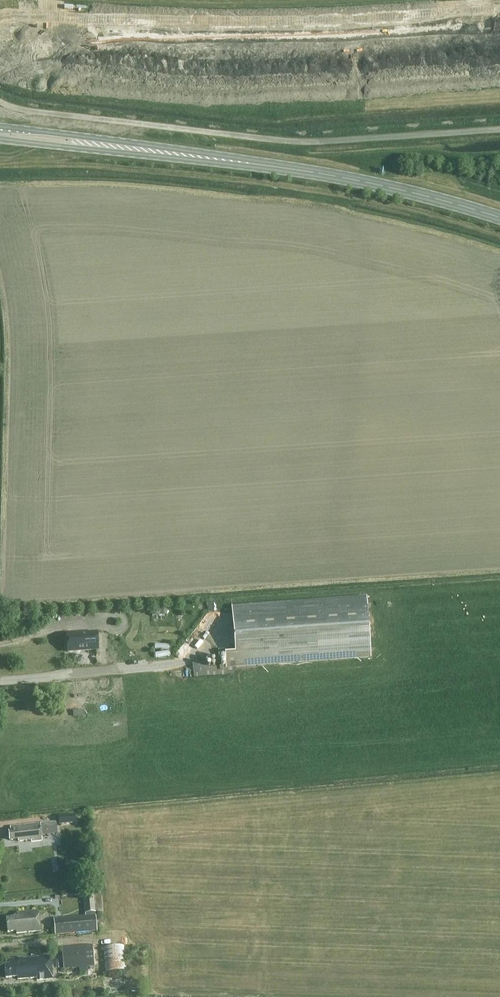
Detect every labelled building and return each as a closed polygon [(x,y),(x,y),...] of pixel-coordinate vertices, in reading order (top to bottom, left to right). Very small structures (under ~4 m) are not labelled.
[(371,657),(367,597),(232,607),(235,653),(225,654),(226,668),(371,657)] [(66,635),(68,652),(98,650),(97,633),(66,635)] [(75,814),(59,816),(60,825),(76,823),(75,814)] [(11,831),(9,831),(10,840),(18,840),(19,841),(32,840),(32,842),(42,841),(41,835),(40,824),(10,827),(11,831)] [(101,892),(92,893),(94,913),(95,913),(103,912),(103,911),(101,892)] [(43,931),(40,910),(13,913),(13,917),(8,918),(10,932),(18,931),(18,934),(43,931)] [(54,919),(55,935),(97,931),(95,915),(54,919)] [(64,969),(88,967),(94,966),(92,945),(62,947),(64,969)] [(103,948),(106,972),(126,970),(124,946),(103,948)] [(37,978),(37,980),(53,979),(51,955),(9,959),(9,964),(4,964),(5,978),(17,977),(17,980),(37,978)] [(79,968),(80,977),(88,976),(88,975),(88,967),(79,968)]
